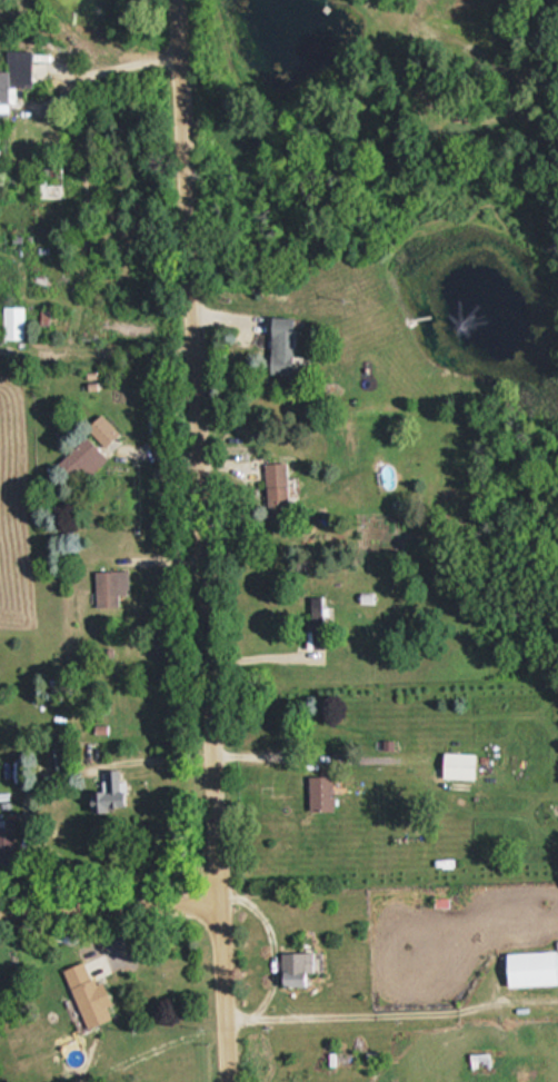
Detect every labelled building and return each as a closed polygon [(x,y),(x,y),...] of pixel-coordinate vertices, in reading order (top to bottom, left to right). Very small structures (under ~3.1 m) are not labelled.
[(6,50),(7,69),(0,69),(0,111),(10,111),(10,87),(31,87),(30,50),(6,50)] [(23,305),(1,305),(1,338),(23,338),(23,305)] [(269,316),(268,373),(291,373),(292,316),(269,316)] [(86,426),(110,451),(124,438),(99,413),(86,426)] [(57,463),(79,484),(106,457),(84,436),(57,463)] [(265,515),(287,514),(286,461),(264,462),(265,515)] [(117,593),(128,593),(128,570),(95,569),(95,605),(117,605),(117,593)] [(321,605),(320,595),(308,595),(310,646),(331,646),(331,605),(321,605)] [(442,776),(474,776),(474,752),(442,752),(442,776)] [(90,810),(121,809),(119,769),(104,769),(105,790),(89,790),(90,810)] [(331,810),(331,775),(307,775),(307,810),(331,810)] [(14,854),(14,820),(0,820),(0,854),(14,854)] [(312,985),(312,951),(279,951),(279,985),(312,985)] [(504,952),(505,985),(556,984),(555,951),(504,952)] [(102,980),(93,983),(85,960),(64,966),(83,1026),(109,1017),(105,1005),(110,1004),(102,980)] [(469,1053),(469,1067),(487,1067),(487,1053),(469,1053)]
